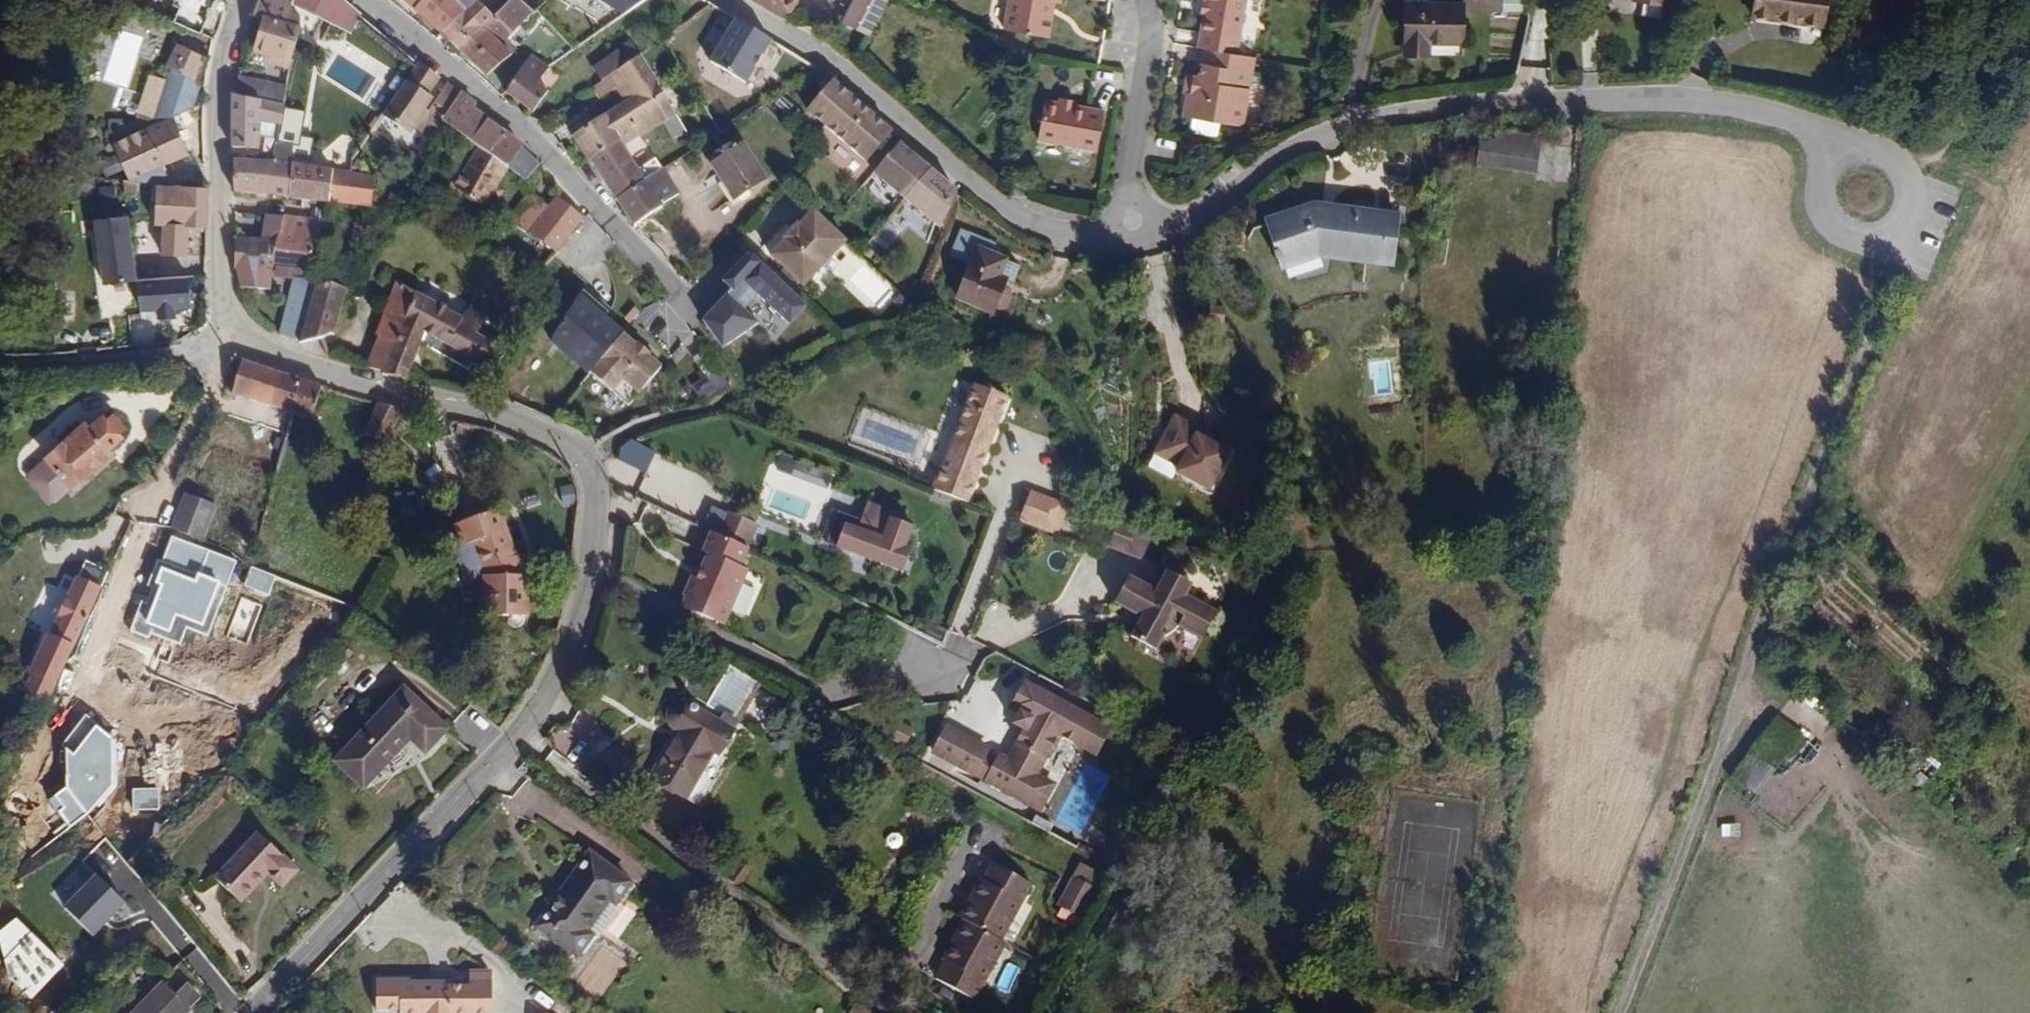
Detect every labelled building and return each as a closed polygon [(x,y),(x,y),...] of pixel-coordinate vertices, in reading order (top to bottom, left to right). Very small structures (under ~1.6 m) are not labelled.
[(293,6),(294,1),(290,0),(261,0),(254,18),(264,21),(288,26),(293,6)] [(355,14),(340,0),(294,0),(294,1),(293,6),(348,32),(355,14)] [(440,34),(475,1),(475,0),(456,0),(453,4),(449,0),(424,0),(415,11),(440,34)] [(530,11),(517,0),(511,0),(493,20),(458,51),(486,77),(516,52),(504,40),(530,11)] [(548,1),(547,0),(517,0),(530,11),(534,15),(548,1)] [(782,18),(787,19),(794,6),(798,0),(752,0),(782,18)] [(888,0),(854,0),(842,21),(868,36),(888,0)] [(1008,28),(1049,34),(1055,28),(1056,17),(1052,15),(1054,0),(1013,0),(1008,28)] [(1238,55),(1247,0),(1206,0),(1206,3),(1204,15),(1198,48),(1205,50),(1238,55)] [(1503,11),(1503,0),(1466,0),(1466,9),(1503,11)] [(1507,10),(1526,10),(1526,0),(1507,0),(1507,10)] [(1752,17),(1822,27),(1826,0),(1754,0),(1752,17)] [(440,34),(458,51),(493,20),(477,3),(475,1),(440,34)] [(1463,4),(1405,3),(1405,37),(1405,43),(1463,44),(1463,4)] [(794,6),(787,19),(793,20),(799,10),(794,6)] [(300,30),(288,26),(264,21),(254,51),(270,56),(282,61),(279,69),(287,72),(293,53),(300,30)] [(741,84),(769,41),(734,21),(707,63),(741,84)] [(129,87),(145,33),(120,25),(104,80),(129,87)] [(208,48),(179,35),(169,60),(198,72),(208,48)] [(628,66),(641,57),(629,42),(617,51),(628,66)] [(1245,126),(1256,59),(1238,55),(1205,50),(1200,77),(1195,76),(1191,94),(1188,93),(1184,116),(1245,126)] [(603,82),(628,66),(617,51),(593,70),(603,82)] [(267,65),(279,69),(282,61),(270,56),(267,65)] [(539,85),(550,69),(531,56),(504,93),(532,113),(548,92),(539,85)] [(676,118),(641,57),(628,66),(603,82),(590,91),(597,100),(614,88),(625,103),(574,138),(588,160),(615,142),(621,149),(622,148),(641,136),(648,132),(676,118)] [(147,120),(170,112),(190,105),(203,73),(198,72),(169,60),(147,120)] [(437,79),(416,63),(381,115),(407,132),(411,124),(418,129),(433,139),(442,123),(458,96),(459,95),(445,84),(435,102),(426,96),(437,79)] [(1080,109),(1082,95),(1084,80),(1047,74),(1036,133),(1074,138),(1080,109)] [(1185,92),(1188,93),(1191,94),(1195,76),(1187,74),(1185,92)] [(837,76),(807,108),(867,163),(897,130),(837,76)] [(239,79),(236,97),(285,105),(287,88),(239,79)] [(525,181),(538,166),(522,147),(482,119),(472,112),(476,105),(459,95),(458,96),(442,123),(478,147),(508,168),(525,181)] [(1088,96),(1082,95),(1080,109),(1086,110),(1088,96)] [(233,97),(232,148),(258,149),(260,123),(281,126),(285,105),(236,97),(233,97)] [(485,114),(476,105),(472,112),(482,119),(485,114)] [(147,120),(160,159),(185,150),(170,112),(147,120)] [(658,150),(685,134),(676,118),(648,132),(658,150)] [(276,144),(293,145),(295,128),(281,126),(276,144)] [(1494,143),(1539,150),(1541,139),(1495,132),(1494,143)] [(622,148),(626,155),(646,145),(641,136),(622,148)] [(739,141),(708,160),(734,200),(765,182),(739,141)] [(1535,174),(1539,150),(1494,143),(1481,141),(1477,165),(1535,174)] [(588,160),(616,200),(660,170),(654,161),(637,171),(626,155),(622,148),(621,149),(615,142),(588,160)] [(272,163),(292,165),(293,145),(276,144),(272,163)] [(455,187),(484,207),(508,168),(478,147),(455,187)] [(940,232),(955,197),(899,148),(873,177),(940,232)] [(257,192),(290,200),(292,165),(272,163),(233,161),(233,192),(257,192)] [(290,200),(328,205),(328,201),(369,207),(373,178),(351,174),(292,165),(290,200)] [(192,207),(212,204),(211,166),(191,168),(192,202),(192,207)] [(167,202),(192,202),(191,168),(164,173),(167,202)] [(616,200),(633,226),(678,194),(662,169),(660,170),(616,200)] [(528,231),(558,254),(582,220),(555,199),(528,231)] [(168,209),(171,242),(189,241),(189,208),(168,209)] [(1334,209),(1322,208),(1315,208),(1267,223),(1281,268),(1321,255),(1390,264),(1397,217),(1334,209)] [(127,281),(138,280),(129,211),(89,217),(102,318),(131,314),(127,281)] [(846,244),(813,212),(798,228),(797,227),(783,240),(785,242),(770,258),(802,289),(846,244)] [(269,234),(278,236),(281,221),(269,219),(269,234)] [(272,264),(308,269),(323,224),(307,223),(301,240),(278,236),(273,261),(272,264)] [(236,271),(262,272),(267,272),(268,261),(273,261),(278,236),(269,234),(269,241),(237,239),(234,270),(236,271)] [(1007,261),(978,249),(957,299),(992,314),(1008,281),(1000,277),(1007,261)] [(753,257),(746,257),(722,281),(731,290),(700,323),(708,335),(719,351),(757,323),(742,309),(756,295),(768,307),(767,309),(772,313),(773,311),(781,319),(787,325),(804,307),(753,257)] [(1291,276),(1325,265),(1322,257),(1288,269),(1291,276)] [(866,260),(843,281),(874,316),(898,295),(866,260)] [(262,272),(236,271),(240,291),(262,291),(262,272)] [(300,344),(319,338),(334,334),(345,289),(316,279),(315,282),(311,302),(300,341),(300,344)] [(384,373),(407,380),(417,351),(424,334),(445,346),(491,370),(508,353),(477,335),(487,316),(469,306),(462,319),(397,284),(377,336),(379,336),(395,343),(384,373)] [(130,335),(177,334),(176,307),(193,307),(193,289),(140,290),(141,313),(129,314),(130,335)] [(587,293),(548,334),(626,407),(665,366),(587,293)] [(424,334),(417,351),(435,362),(445,346),(424,334)] [(366,368),(384,373),(395,343),(379,336),(366,368)] [(314,422),(326,392),(234,357),(224,383),(221,390),(268,406),(314,422)] [(721,372),(694,382),(701,402),(729,391),(721,372)] [(940,468),(932,491),(966,504),(1006,398),(974,386),(943,468),(940,468)] [(76,436),(96,461),(128,434),(126,432),(137,422),(134,418),(138,414),(130,404),(127,408),(124,404),(112,414),(108,410),(103,415),(97,411),(87,421),(90,424),(76,436)] [(393,438),(400,409),(377,404),(369,433),(393,438)] [(1212,495),(1236,447),(1174,415),(1150,463),(1212,495)] [(175,496),(202,509),(216,482),(187,468),(175,496)] [(508,476),(460,496),(467,518),(476,512),(488,546),(484,582),(533,585),(536,546),(534,519),(524,520),(508,476)] [(624,478),(618,490),(634,498),(640,500),(645,488),(624,478)] [(1029,496),(1019,523),(1042,532),(1052,504),(1029,496)] [(1067,509),(1052,504),(1042,532),(1056,538),(1067,509)] [(862,523),(846,519),(837,551),(909,570),(922,520),(867,505),(862,523)] [(675,590),(722,615),(742,572),(733,568),(743,550),(706,532),(696,552),(700,555),(692,568),(687,580),(682,578),(675,590)] [(66,669),(111,567),(89,558),(35,681),(57,690),(66,669)] [(688,567),(682,578),(687,580),(692,568),(688,567)] [(1133,590),(1122,618),(1144,627),(1148,636),(1143,650),(1161,657),(1163,652),(1175,648),(1183,642),(1189,634),(1215,643),(1225,614),(1191,602),(1189,596),(1183,589),(1178,584),(1170,580),(1165,594),(1154,599),(1133,590)] [(718,622),(722,615),(675,590),(673,594),(675,595),(672,603),(714,626),(718,622)] [(452,699),(406,659),(336,738),(363,762),(412,709),(429,726),(452,699)] [(759,683),(729,666),(706,706),(724,716),(720,725),(683,703),(678,704),(670,709),(667,718),(669,726),(678,732),(651,778),(703,809),(749,731),(737,724),(759,683)] [(101,733),(123,711),(92,689),(74,712),(101,733)] [(1111,731),(1037,692),(1024,717),(1032,721),(1025,733),(1037,739),(1021,770),(1012,765),(1010,769),(998,763),(1000,759),(959,737),(945,762),(1052,818),(1065,793),(1050,786),(1072,743),(1098,755),(1111,731)] [(1779,714),(1732,774),(1759,795),(1806,736),(1779,714)] [(42,723),(13,791),(21,794),(30,778),(45,785),(68,736),(42,723)] [(1123,737),(1111,731),(1098,755),(1110,762),(1123,737)] [(81,800),(98,787),(122,766),(111,751),(88,770),(91,775),(73,791),(81,800)] [(44,828),(21,846),(30,857),(53,839),(44,828)] [(260,829),(214,876),(242,904),(269,875),(283,889),(302,869),(260,829)] [(65,908),(95,937),(111,921),(121,931),(143,907),(131,895),(145,880),(104,840),(83,861),(97,875),(65,908)] [(539,928),(551,937),(577,956),(593,935),(587,931),(610,900),(615,904),(631,882),(589,853),(536,926),(539,928)] [(81,862),(51,894),(64,907),(94,875),(81,862)] [(1032,884),(996,864),(985,881),(983,880),(961,919),(965,922),(957,936),(955,935),(950,944),(953,945),(944,960),(947,962),(937,979),(974,1000),(1006,943),(1001,941),(1032,884)] [(1076,926),(1100,883),(1103,877),(1079,864),(1058,903),(1063,906),(1057,915),(1076,926)] [(1106,886),(1100,883),(1076,926),(1082,929),(1106,886)] [(548,941),(551,937),(539,928),(535,932),(548,941)] [(160,1012),(168,1012),(200,979),(172,953),(138,991),(160,1012)] [(494,976),(375,976),(375,1012),(494,1012),(494,976)] [(857,1003),(849,1012),(872,1012),(857,1003)]
